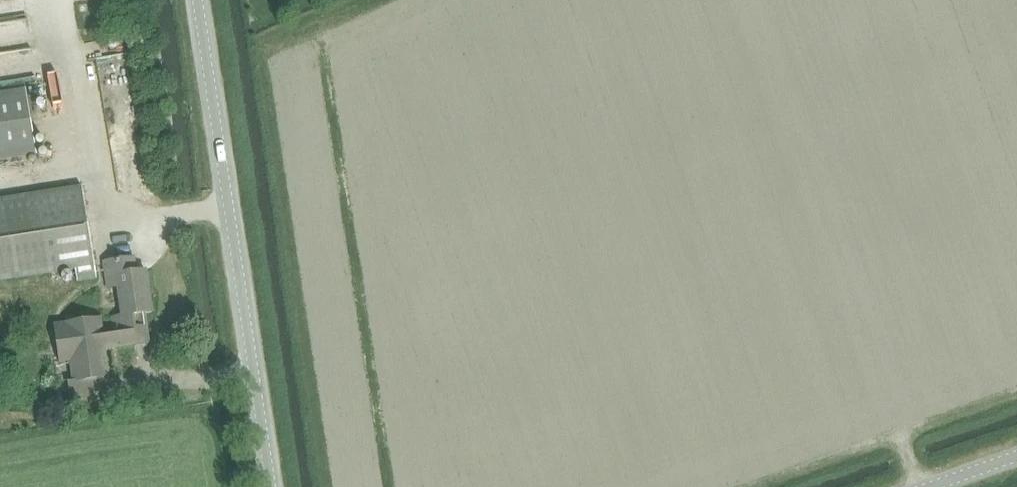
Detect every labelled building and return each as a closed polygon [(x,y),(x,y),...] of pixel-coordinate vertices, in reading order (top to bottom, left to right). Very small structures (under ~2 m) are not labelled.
[(37,155),(25,87),(0,91),(0,160),(37,155)] [(93,270),(81,191),(0,204),(0,284),(75,272),(77,281),(95,279),(93,270)] [(115,336),(147,331),(144,314),(152,313),(145,270),(135,272),(132,258),(103,263),(107,290),(117,288),(122,316),(112,317),(115,336)] [(32,311),(21,313),(23,323),(34,322),(32,311)] [(148,344),(147,331),(115,336),(103,337),(100,320),(53,326),(59,364),(69,363),(72,382),(67,382),(70,401),(107,396),(104,378),(109,378),(105,351),(148,344)]
